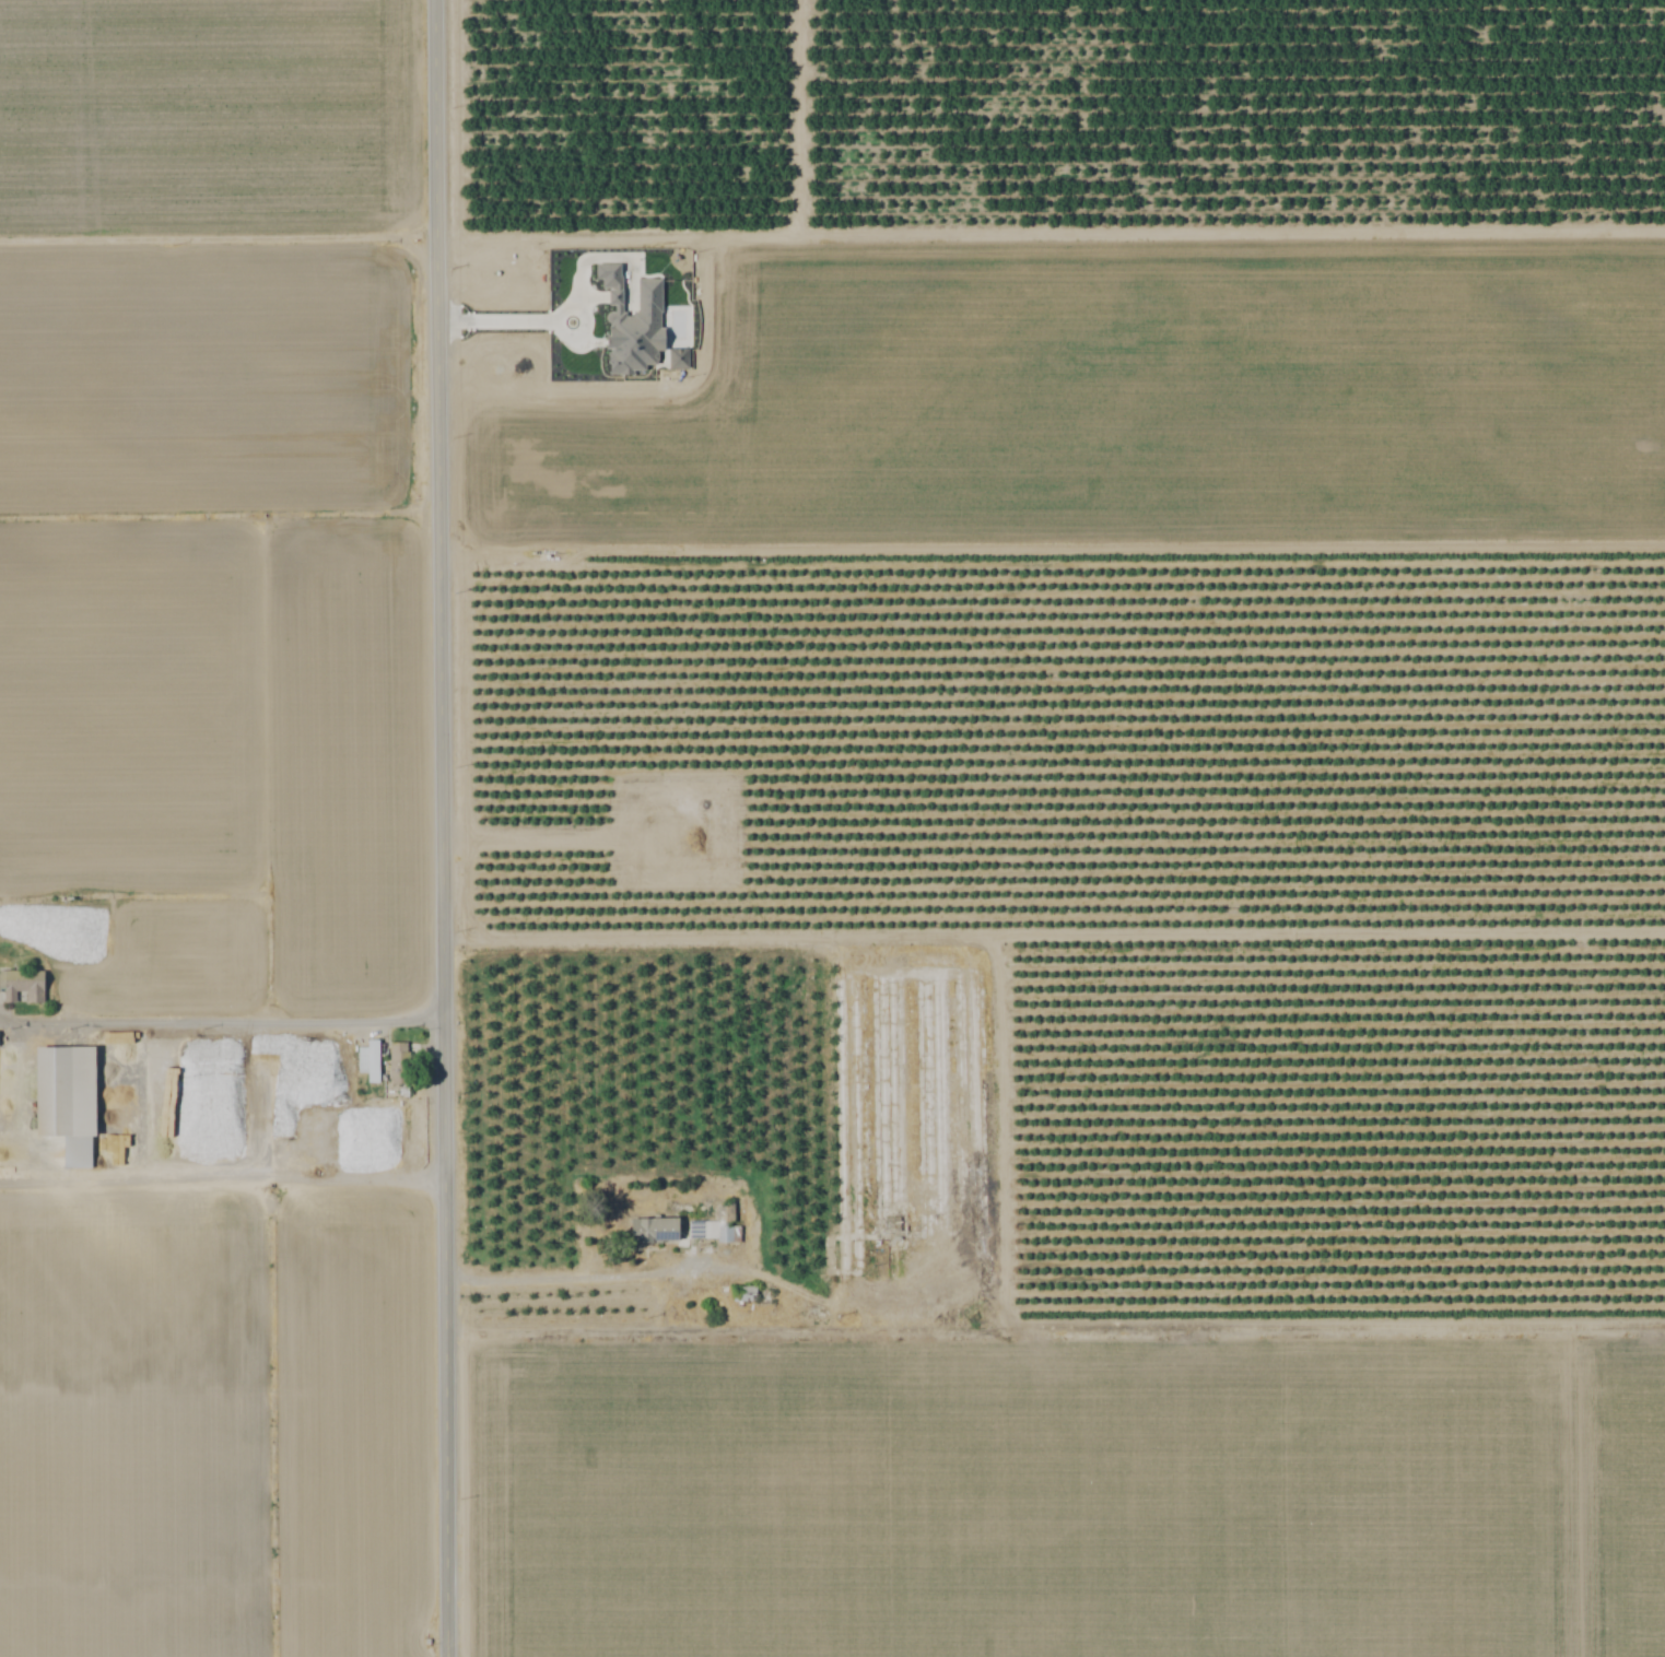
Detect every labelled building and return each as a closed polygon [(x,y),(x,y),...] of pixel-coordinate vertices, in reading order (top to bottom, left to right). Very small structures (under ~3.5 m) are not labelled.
[(0,971),(0,992),(1,992),(1,1003),(42,1003),(42,971),(0,971)] [(357,1072),(367,1073),(367,1082),(377,1083),(377,1040),(367,1040),(367,1048),(357,1048),(357,1072)] [(388,1085),(408,1085),(408,1042),(388,1042),(388,1085)] [(32,1136),(61,1136),(61,1168),(92,1168),(91,1047),(32,1047),(32,1136)] [(247,1104),(267,1104),(267,1065),(247,1065),(247,1104)] [(713,1243),(738,1243),(738,1225),(731,1225),(731,1206),(713,1206),(713,1243)] [(628,1218),(628,1244),(676,1244),(676,1218),(628,1218)]
